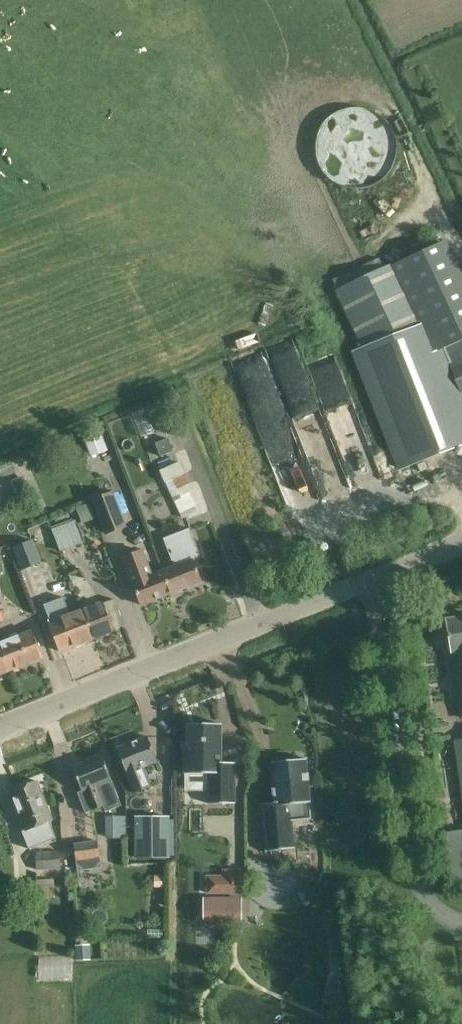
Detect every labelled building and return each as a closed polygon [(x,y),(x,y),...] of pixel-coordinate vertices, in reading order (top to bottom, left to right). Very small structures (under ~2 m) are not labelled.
[(379,258),(333,280),(365,350),(355,354),(400,468),(461,444),(461,401),(459,392),(461,390),(461,340),(425,357),(412,327),(410,328),(390,284),(448,257),(442,242),(383,268),(379,258)] [(254,355),(235,362),(291,507),(310,499),(254,355)] [(166,437),(153,442),(158,455),(172,450),(166,437)] [(159,471),(179,513),(195,505),(189,493),(193,491),(179,461),(159,471)] [(22,476),(0,484),(0,514),(32,501),(22,476)] [(127,528),(113,491),(91,500),(106,536),(127,528)] [(51,529),(60,551),(84,542),(75,520),(51,529)] [(163,570),(171,592),(202,580),(194,560),(201,557),(189,528),(163,539),(174,565),(163,570)] [(12,547),(22,570),(42,562),(32,538),(12,547)] [(123,557),(141,604),(171,592),(163,570),(151,574),(142,550),(123,557)] [(49,623),(60,650),(92,638),(81,611),(70,615),(63,597),(43,604),(50,623),(49,623)] [(81,611),(92,638),(113,630),(112,629),(123,625),(114,600),(102,604),(102,603),(81,611)] [(446,617),(459,717),(461,716),(461,614),(446,617)] [(9,670),(42,657),(32,629),(0,642),(0,647),(9,670)] [(9,671),(9,670),(0,647),(0,674),(9,671)] [(188,754),(185,754),(186,776),(208,776),(209,806),(234,805),(234,764),(222,764),(221,726),(188,726),(188,754)] [(142,767),(157,761),(147,736),(131,742),(130,740),(121,744),(121,746),(116,748),(134,792),(149,786),(142,767)] [(453,740),(461,799),(461,738),(453,740)] [(102,754),(71,766),(81,791),(78,792),(86,813),(104,806),(106,812),(122,806),(102,754)] [(261,803),(266,850),(294,848),(292,821),(311,819),(305,758),(303,759),(299,756),(291,756),(289,760),(270,762),(274,801),(261,803)] [(25,830),(22,832),(29,850),(57,838),(50,821),(52,820),(36,780),(9,791),(25,829),(25,830)] [(128,816),(109,815),(108,833),(127,834),(128,816)] [(133,816),(134,858),(170,858),(170,816),(133,816)] [(445,833),(454,888),(461,887),(461,830),(445,833)] [(98,841),(74,845),(78,871),(101,867),(98,841)] [(36,869),(60,868),(60,851),(35,852),(36,869)] [(54,897),(54,879),(37,880),(37,898),(54,897)] [(219,897),(204,897),(204,918),(219,918),(219,897)] [(38,953),(38,978),(74,979),(75,954),(38,953)]
